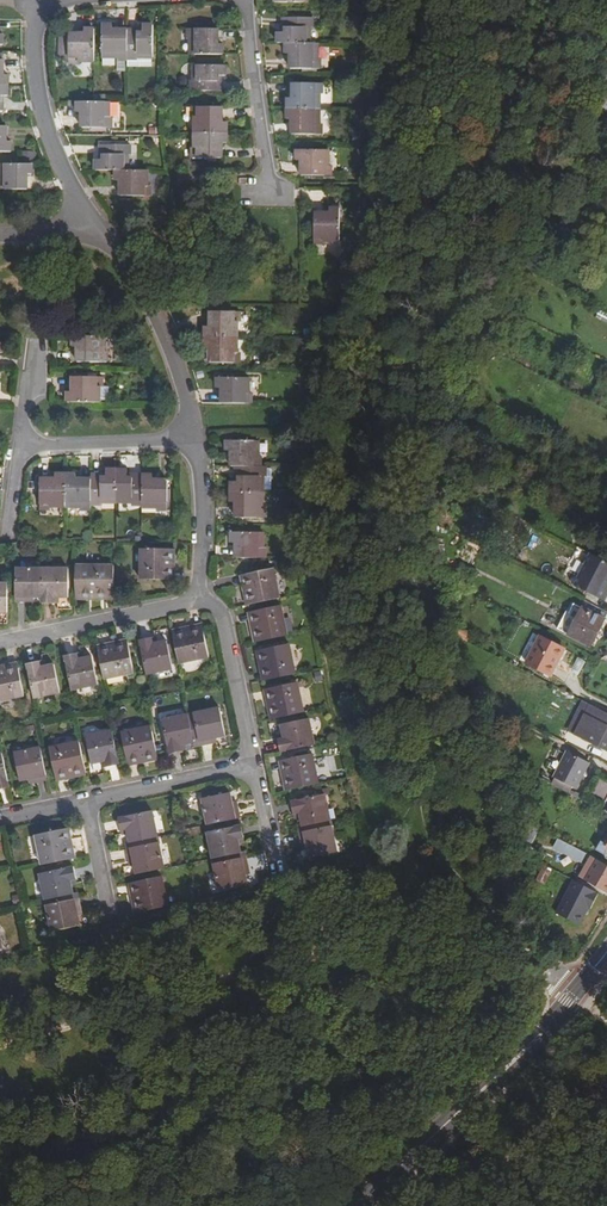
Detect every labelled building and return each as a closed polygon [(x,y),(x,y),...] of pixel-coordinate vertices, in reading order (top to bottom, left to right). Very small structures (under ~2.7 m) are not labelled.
[(286,44),(309,44),(310,29),(312,29),(312,19),(283,18),(283,29),(286,29),(286,33),(278,33),(278,43),(286,44)] [(112,34),(112,31),(112,26),(103,26),(103,58),(117,58),(117,60),(127,61),(127,31),(118,31),(118,34),(112,34)] [(138,34),(138,31),(127,31),(127,61),(138,61),(138,58),(152,58),(153,58),(154,26),(143,26),(143,31),(143,34),(138,34)] [(69,56),(69,61),(69,64),(79,64),(79,61),(94,61),(94,29),(84,28),(85,36),(79,36),(80,34),(70,34),(70,37),(61,37),(60,56),(69,56)] [(192,40),(192,55),(224,56),(224,46),(216,46),(216,41),(221,41),(221,31),(190,30),(190,40),(192,40)] [(309,44),(286,44),(286,54),(293,54),(293,59),(291,59),(291,68),(320,69),(321,59),(319,59),(319,44),(309,44)] [(138,61),(127,61),(127,67),(152,67),(152,58),(138,58),(138,61)] [(189,91),(221,91),(221,81),(218,81),(218,77),(225,77),(226,66),(192,66),(191,81),(189,81),(189,91)] [(288,110),(319,110),(319,95),(321,95),(321,86),(292,85),(292,95),(294,95),(294,99),(288,99),(288,110)] [(110,118),(111,102),(78,102),(78,113),(86,113),(86,118),(84,118),(84,128),(112,128),(113,118),(110,118)] [(195,133),(227,133),(227,123),(220,123),(220,119),(223,118),(223,109),(194,108),(194,118),(196,118),(195,133)] [(319,110),(288,110),(287,120),(294,120),(294,126),(291,126),(291,135),(321,135),(321,126),(319,126),(319,110)] [(11,152),(11,142),(4,142),(4,137),(7,137),(7,132),(7,126),(0,126),(0,152),(11,152)] [(227,133),(195,133),(195,149),(194,149),(194,159),(222,159),(222,149),(220,149),(220,144),(227,144),(227,133)] [(116,171),(128,171),(128,156),(130,156),(130,146),(101,146),(100,155),(103,155),(103,160),(96,160),(95,171),(116,171)] [(301,176),(331,176),(331,166),(329,166),(329,151),(297,151),(297,161),(304,161),(304,166),(301,166),(301,176)] [(33,165),(1,164),(1,180),(0,180),(0,189),(27,189),(28,184),(28,180),(24,179),(24,174),(33,175),(33,165)] [(128,171),(116,171),(116,181),(123,181),(122,188),(120,188),(120,196),(150,196),(150,187),(148,187),(148,171),(128,171)] [(324,241),(339,241),(339,209),(329,209),(329,216),(324,216),(324,214),(314,214),(314,242),(324,242),(324,241)] [(205,338),(237,338),(237,323),(239,323),(239,313),(210,313),(210,323),(213,323),(213,328),(205,328),(205,338)] [(105,352),(105,337),(73,337),(73,347),(81,347),(81,352),(77,352),(77,363),(107,363),(107,352),(105,352)] [(237,338),(205,338),(205,348),(212,348),(212,354),(209,353),(209,363),(239,364),(239,353),(236,353),(237,338)] [(68,403),(100,403),(100,388),(102,388),(102,377),(72,377),(72,388),(75,388),(75,393),(68,393),(68,403)] [(222,403),(251,404),(251,393),(250,393),(250,379),(217,378),(218,388),(224,388),(224,393),(222,393),(222,403)] [(237,468),(261,468),(262,457),(259,457),(260,442),(227,442),(227,452),(235,452),(235,457),(232,457),(232,467),(237,468)] [(261,468),(237,468),(236,478),(239,479),(239,483),(232,483),(232,493),(263,493),(263,479),(267,479),(267,468),(261,468)] [(116,504),(116,471),(106,471),(106,478),(101,478),(101,475),(91,475),(91,480),(91,506),(100,506),(100,503),(116,504)] [(142,506),(142,475),(132,475),(132,479),(127,479),(126,471),(116,471),(116,504),(132,504),(132,506),(142,506)] [(65,508),(65,475),(55,475),(55,482),(50,482),(50,479),(39,479),(39,510),(48,510),(49,507),(65,508)] [(91,511),(91,506),(91,480),(76,479),(76,475),(65,475),(65,508),(81,508),(81,510),(91,511)] [(142,475),(142,506),(142,509),(157,509),(158,511),(168,511),(169,481),(158,481),(158,483),(152,483),(152,475),(142,475)] [(263,493),(232,493),(232,503),(239,503),(239,509),(236,509),(236,518),(266,519),(266,509),(263,509),(263,493)] [(235,548),(236,559),(265,559),(266,548),(262,548),(263,533),(231,533),(231,543),(238,543),(238,548),(235,548)] [(142,542),(138,542),(137,571),(166,572),(166,551),(172,551),(172,543),(142,542)] [(441,547),(431,549),(435,566),(445,564),(441,547)] [(589,553),(573,585),(604,600),(606,596),(602,595),(606,586),(606,562),(589,553)] [(76,559),(75,592),(85,592),(86,585),(106,585),(106,560),(76,559)] [(25,590),(40,590),(40,562),(14,562),(14,593),(25,593),(25,590)] [(40,562),(40,590),(40,596),(53,596),(53,590),(67,590),(67,563),(40,562)] [(250,605),(283,598),(276,568),(250,573),(253,592),(247,593),(250,605)] [(255,632),(257,642),(290,635),(284,606),(257,610),(261,630),(255,632)] [(604,618),(581,607),(568,634),(567,634),(590,645),(604,618)] [(172,633),(179,665),(210,659),(204,633),(183,637),(182,631),(172,633)] [(563,650),(540,638),(531,654),(526,665),(550,676),(555,667),(563,650)] [(138,643),(145,676),(171,671),(166,643),(152,645),(151,640),(138,643)] [(269,680),(298,674),(291,644),(260,651),(262,659),(265,658),(269,680)] [(105,647),(97,648),(104,680),(133,674),(127,647),(106,651),(105,647)] [(64,659),(71,692),(97,687),(91,659),(76,662),(75,656),(64,659)] [(572,671),(580,675),(587,661),(579,657),(572,671)] [(25,664),(32,696),(58,691),(53,664),(38,667),(37,661),(25,664)] [(23,694),(18,668),(0,672),(0,699),(23,694)] [(271,707),(273,719),(305,713),(299,683),(272,688),(276,706),(271,707)] [(590,705),(574,736),(606,753),(606,714),(590,705)] [(220,711),(187,718),(190,731),(196,730),(200,747),(212,744),(211,742),(225,739),(220,711)] [(194,748),(200,747),(196,730),(190,731),(187,718),(162,723),(168,756),(180,754),(179,748),(193,745),(194,748)] [(282,752),(316,745),(310,718),(282,724),(285,739),(280,740),(282,752)] [(157,758),(150,725),(121,731),(127,758),(145,755),(146,760),(157,758)] [(106,766),(118,763),(111,730),(86,736),(91,763),(105,760),(106,766)] [(74,774),(85,772),(78,740),(49,747),(56,774),(73,770),(74,774)] [(35,780),(46,778),(40,746),(14,752),(19,777),(33,774),(35,780)] [(553,778),(565,784),(571,787),(575,789),(589,763),(567,752),(553,778)] [(283,780),(285,791),(318,784),(312,755),(285,760),(289,779),(283,780)] [(600,796),(606,781),(606,779),(599,776),(592,792),(600,796)] [(562,789),(568,792),(571,787),(565,784),(562,789)] [(203,798),(209,824),(241,817),(238,805),(234,805),(231,792),(203,798)] [(314,824),(331,820),(326,794),(292,801),(295,812),(300,811),(303,826),(300,827),(301,832),(315,829),(314,824)] [(140,840),(158,835),(153,809),(118,816),(120,827),(127,826),(130,841),(126,842),(127,849),(141,846),(140,840)] [(338,853),(331,820),(314,824),(315,829),(301,832),(303,844),(307,843),(310,858),(338,853)] [(539,829),(528,824),(521,838),(532,843),(539,829)] [(208,833),(214,859),(229,856),(230,861),(247,858),(245,851),(241,852),(238,839),(244,838),(241,826),(208,833)] [(42,865),(74,858),(72,847),(66,849),(62,828),(35,834),(42,865)] [(137,875),(165,869),(158,835),(140,840),(141,846),(127,849),(129,860),(134,859),(137,875)] [(557,839),(553,847),(581,862),(586,853),(557,839)] [(250,869),(247,858),(230,861),(229,856),(214,859),(221,891),(248,885),(245,870),(250,869)] [(596,860),(594,864),(585,880),(606,892),(606,866),(596,860)] [(553,868),(544,864),(536,880),(545,885),(553,868)] [(62,901),(76,899),(75,892),(71,893),(68,878),(74,877),(72,866),(39,872),(45,900),(61,896),(62,901)] [(167,908),(161,879),(135,884),(138,902),(132,904),(135,914),(167,908)] [(557,913),(584,926),(601,892),(574,879),(557,913)] [(61,896),(45,900),(51,930),(77,925),(74,911),(79,910),(76,899),(62,901),(61,896)]
